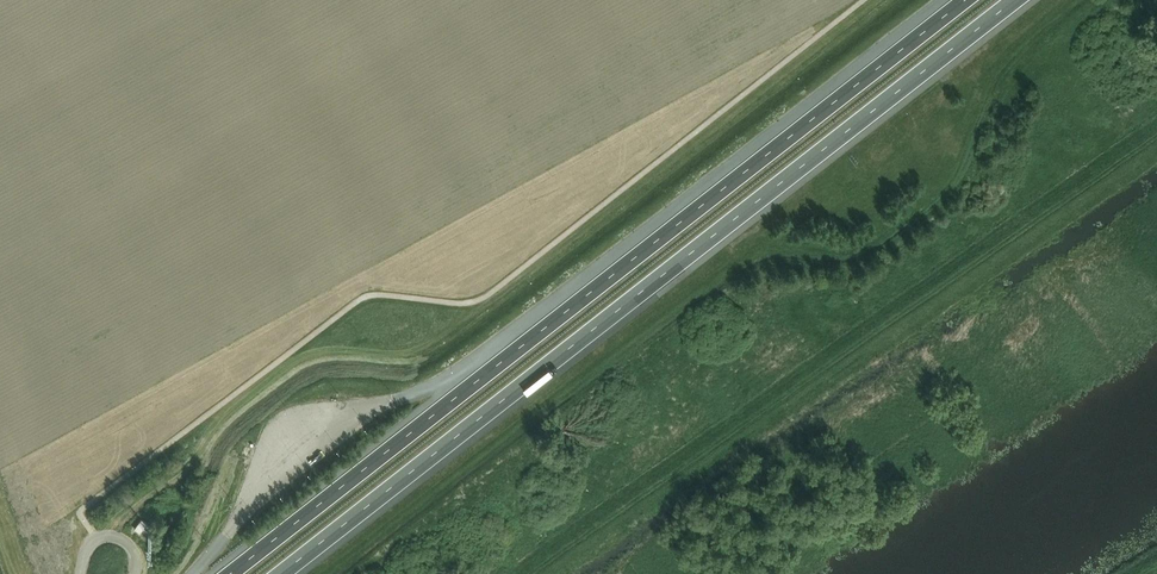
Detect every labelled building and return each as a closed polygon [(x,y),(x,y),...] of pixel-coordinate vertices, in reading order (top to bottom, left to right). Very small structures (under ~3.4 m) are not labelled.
[(243,454),(250,456),(253,444),(246,442),(243,454)] [(140,533),(147,523),(141,519),(134,529),(140,533)] [(142,532),(154,541),(161,532),(149,522),(142,532)]
